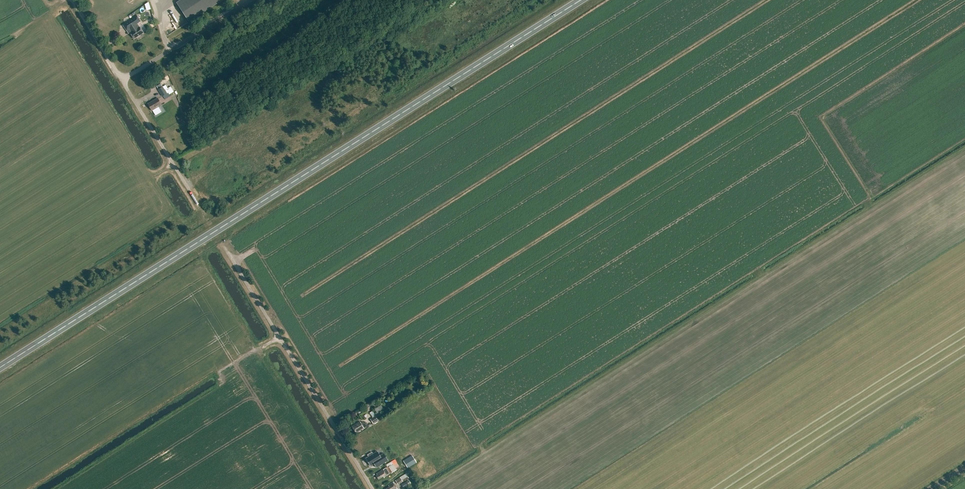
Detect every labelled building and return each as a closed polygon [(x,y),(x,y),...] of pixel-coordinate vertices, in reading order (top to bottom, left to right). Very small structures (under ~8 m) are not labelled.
[(187,20),(224,0),(176,0),(187,20)] [(126,31),(130,28),(132,32),(130,33),(134,39),(143,33),(139,27),(138,28),(136,25),(141,21),(137,16),(123,25),(126,31)] [(158,89),(162,96),(168,93),(169,94),(174,92),(170,86),(167,88),(165,85),(163,86),(161,84),(157,86),(158,89)] [(152,111),(162,105),(157,98),(150,102),(151,103),(148,105),(152,111)] [(375,414),(376,415),(372,417),(370,419),(373,423),(378,420),(382,417),(377,408),(375,409),(377,413),(375,414)] [(361,424),(359,421),(352,426),(356,433),(364,428),(363,428),(367,426),(365,422),(361,424)] [(372,453),(368,455),(369,456),(365,458),(370,466),(374,464),(376,468),(388,460),(384,453),(380,456),(377,451),(373,454),(372,453)] [(416,462),(412,456),(403,461),(408,468),(416,462)] [(389,474),(386,468),(377,473),(377,475),(376,475),(378,480),(383,477),(384,478),(387,476),(387,475),(389,474)] [(403,482),(409,478),(406,474),(406,473),(395,480),(398,485),(402,481),(403,482)]
